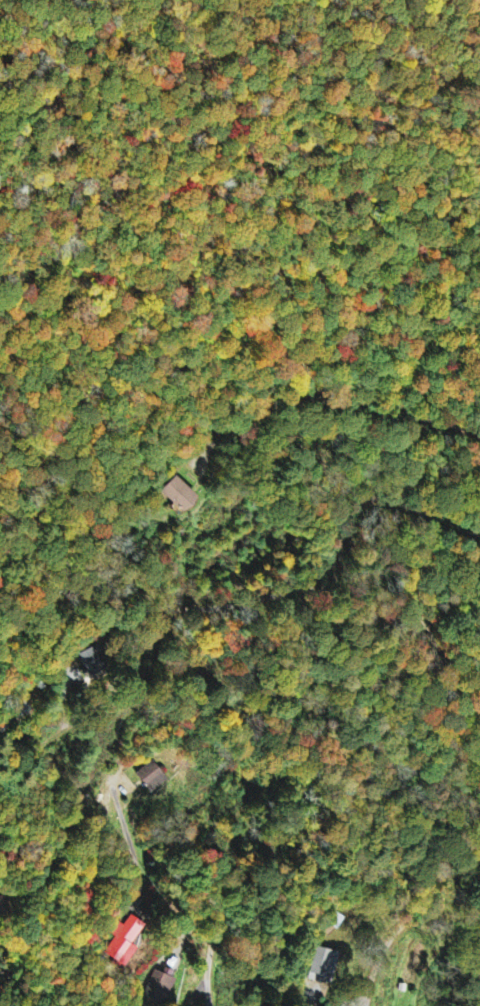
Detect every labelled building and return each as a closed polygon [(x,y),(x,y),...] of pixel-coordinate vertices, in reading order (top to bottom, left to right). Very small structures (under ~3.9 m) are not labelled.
[(182,488),(183,492),(174,495),(179,511),(198,505),(191,485),(182,488)]
